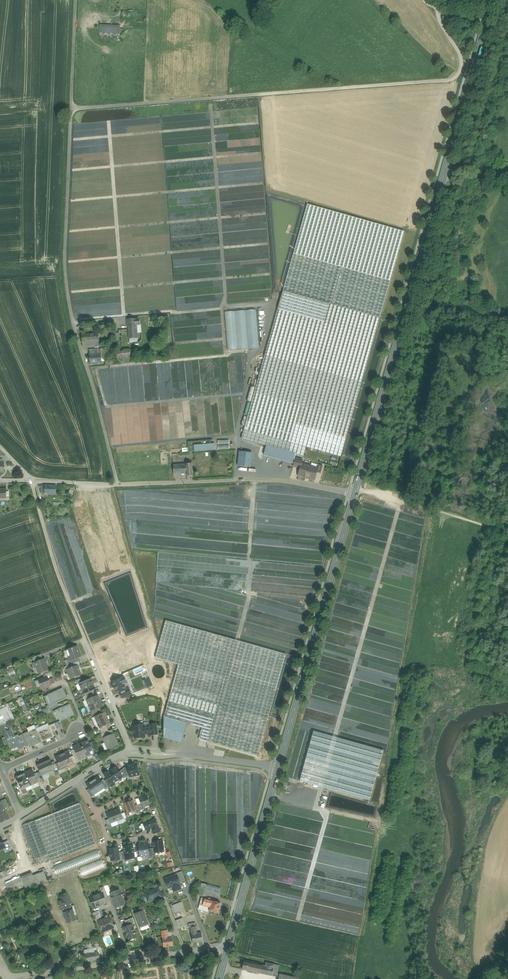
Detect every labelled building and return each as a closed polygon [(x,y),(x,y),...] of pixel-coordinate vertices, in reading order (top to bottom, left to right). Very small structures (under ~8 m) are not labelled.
[(123,28),(97,28),(97,32),(100,32),(99,36),(119,36),(119,33),(123,33),(123,28)] [(403,231),(307,205),(278,309),(324,322),(329,303),(379,317),(403,231)] [(379,317),(329,303),(324,322),(278,309),(265,355),(361,382),(379,317)] [(257,309),(224,312),(228,352),(260,349),(257,309)] [(139,319),(127,320),(128,326),(129,338),(137,337),(136,325),(139,325),(139,319)] [(98,333),(82,334),(83,346),(100,345),(98,333)] [(100,348),(89,349),(90,364),(101,363),(100,348)] [(132,351),(121,352),(122,361),(133,360),(132,351)] [(361,382),(265,355),(242,439),(267,446),(296,454),(303,456),(306,447),(341,456),(361,382)] [(255,388),(250,387),(246,401),(251,403),(255,388)] [(218,440),(218,449),(230,449),(229,439),(218,440)] [(215,443),(194,445),(195,452),(216,451),(215,443)] [(267,446),(264,455),(293,463),(296,454),(267,446)] [(252,452),(239,451),(238,466),(250,467),(252,452)] [(303,460),(296,458),(293,466),(300,468),(301,463),(302,463),(303,460)] [(192,463),(187,464),(177,464),(177,469),(183,469),(184,474),(187,474),(187,476),(192,476),(192,463)] [(298,475),(307,477),(310,466),(302,463),(301,463),(300,468),(298,475)] [(183,469),(177,469),(177,464),(173,465),(174,474),(184,474),(183,469)] [(310,466),(307,477),(315,480),(317,472),(318,468),(311,466),(310,466)] [(57,485),(45,484),(45,493),(45,494),(56,494),(57,485)] [(166,621),(156,657),(179,664),(164,717),(188,723),(204,728),(210,729),(207,742),(216,744),(257,756),(286,654),(166,621)] [(77,646),(66,650),(70,659),(70,660),(75,658),(79,657),(81,656),(77,646)] [(35,662),(32,663),(34,668),(36,667),(38,672),(49,668),(45,659),(42,659),(35,662)] [(69,668),(67,669),(71,679),(81,675),(77,665),(69,668)] [(47,676),(39,680),(41,686),(42,688),(48,686),(50,685),(49,680),(47,676)] [(124,676),(116,680),(117,682),(118,682),(119,685),(126,681),(124,676)] [(86,680),(79,683),(79,684),(80,685),(82,689),(93,684),(91,678),(86,680)] [(93,684),(82,689),(84,694),(91,691),(93,690),(95,689),(93,684)] [(62,689),(49,695),(52,703),(57,701),(66,697),(62,689)] [(93,697),(87,699),(86,700),(89,705),(100,701),(98,695),(95,696),(93,697)] [(100,701),(89,705),(91,711),(92,711),(98,708),(100,707),(103,706),(100,701)] [(3,705),(4,708),(6,707),(8,712),(11,720),(14,719),(7,704),(4,705),(3,705)] [(69,705),(56,711),(60,721),(74,715),(69,705)] [(8,721),(11,720),(8,712),(6,707),(4,708),(0,710),(0,725),(8,721)] [(105,712),(95,717),(100,728),(106,725),(110,723),(105,712)] [(188,723),(164,717),(163,738),(182,743),(188,723)] [(0,725),(0,731),(1,732),(3,731),(10,727),(8,721),(0,725)] [(48,723),(36,729),(37,732),(47,728),(49,727),(49,726),(48,723)] [(143,724),(133,725),(133,729),(132,729),(132,733),(134,733),(134,738),(145,736),(144,734),(151,733),(150,727),(144,727),(143,724)] [(106,725),(100,728),(101,730),(102,734),(108,731),(106,725)] [(49,727),(47,728),(37,732),(42,741),(54,736),(51,731),(49,726),(49,727)] [(18,735),(14,736),(10,727),(3,731),(6,737),(3,738),(6,747),(10,746),(10,748),(17,745),(19,749),(20,749),(23,748),(23,746),(26,745),(21,735),(19,736),(18,735)] [(200,740),(207,742),(210,729),(204,728),(200,740)] [(28,732),(24,734),(29,745),(30,747),(42,741),(37,732),(36,729),(28,732)] [(112,730),(108,731),(102,734),(101,734),(103,738),(113,733),(112,730)] [(383,751),(314,731),(300,781),(370,800),(383,751)] [(113,733),(103,738),(108,749),(119,744),(114,733),(113,733)] [(90,744),(88,740),(81,743),(86,756),(93,753),(94,753),(94,752),(90,745),(91,745),(90,744)] [(81,743),(73,747),(75,751),(76,751),(79,759),(86,756),(81,743)] [(68,751),(62,754),(68,767),(74,764),(71,757),(68,751)] [(68,767),(62,754),(55,757),(58,762),(61,769),(68,767)] [(50,759),(37,765),(40,771),(42,775),(48,772),(54,770),(55,770),(51,762),(50,759)] [(137,763),(133,764),(133,763),(130,764),(131,765),(127,766),(127,767),(129,775),(130,776),(139,774),(137,763)] [(116,766),(110,770),(117,781),(123,777),(119,771),(116,766)] [(32,769),(26,772),(31,785),(37,782),(38,782),(34,774),(32,769)] [(117,781),(110,770),(108,772),(107,771),(103,773),(107,779),(111,785),(114,783),(117,781)] [(26,772),(16,776),(22,789),(26,787),(31,785),(26,772)] [(101,781),(98,777),(93,780),(99,791),(105,787),(101,781)] [(99,791),(93,780),(87,784),(89,788),(93,794),(94,794),(99,791)] [(94,794),(93,794),(89,788),(86,790),(91,798),(94,796),(94,794)] [(139,798),(141,803),(143,807),(150,804),(147,795),(139,798)] [(10,806),(6,798),(1,801),(5,808),(10,806)] [(133,800),(124,803),(128,813),(136,810),(135,805),(133,800)] [(1,822),(10,818),(5,808),(1,801),(0,801),(0,820),(1,822)] [(35,820),(50,860),(51,862),(96,845),(80,803),(35,820)] [(120,808),(113,811),(117,820),(123,818),(122,813),(120,808)] [(107,813),(109,818),(111,823),(117,820),(113,811),(107,813)] [(155,819),(144,823),(146,830),(152,827),(158,825),(155,819)] [(50,860),(35,820),(22,825),(38,864),(50,860)] [(162,841),(153,842),(154,848),(155,852),(164,851),(162,841)] [(147,843),(139,844),(140,856),(149,855),(148,849),(147,843)] [(133,845),(124,846),(124,851),(126,859),(134,858),(133,845)] [(118,847),(110,848),(110,852),(109,852),(110,856),(111,856),(112,860),(118,859),(120,859),(118,852),(118,847)] [(98,849),(53,867),(56,875),(101,858),(98,849)] [(102,860),(81,868),(84,875),(105,867),(102,860)] [(33,876),(37,885),(47,881),(44,871),(33,876)] [(182,871),(176,873),(176,874),(179,882),(185,880),(182,871)] [(32,872),(21,877),(24,885),(26,889),(37,885),(33,876),(32,872)] [(176,874),(165,879),(168,888),(172,886),(174,891),(181,888),(179,884),(180,883),(179,882),(176,874)] [(21,877),(5,884),(9,892),(24,885),(21,877)] [(201,886),(200,891),(197,891),(197,894),(204,896),(205,892),(207,892),(208,888),(201,886)] [(159,887),(145,892),(148,901),(162,896),(160,891),(159,887)] [(119,889),(110,893),(113,900),(122,897),(119,889)] [(102,893),(96,895),(100,905),(102,904),(106,902),(104,896),(103,892),(102,893)] [(63,910),(68,923),(76,920),(75,917),(77,916),(74,905),(72,906),(68,894),(62,896),(63,900),(59,901),(62,910),(63,910)] [(96,895),(90,897),(93,907),(98,905),(100,905),(96,895)] [(125,904),(122,897),(113,900),(116,907),(125,904)] [(205,899),(202,898),(199,909),(208,911),(209,910),(209,907),(207,906),(207,905),(203,904),(205,899)] [(213,899),(209,898),(208,900),(205,899),(203,904),(207,905),(207,906),(209,907),(211,900),(212,901),(213,899)] [(212,901),(211,900),(209,907),(209,910),(218,912),(221,903),(212,901)] [(143,910),(135,913),(140,927),(148,924),(143,910)] [(109,917),(99,921),(103,931),(113,927),(112,925),(109,917)] [(133,917),(125,921),(127,926),(132,924),(135,923),(133,917)] [(182,918),(176,920),(179,929),(185,926),(182,918)] [(127,926),(124,927),(129,940),(137,937),(132,924),(127,926)] [(197,933),(197,931),(191,932),(192,934),(191,934),(193,943),(203,941),(201,933),(197,933)] [(168,938),(162,938),(164,947),(173,945),(172,937),(168,938)] [(93,952),(85,954),(87,961),(100,959),(98,951),(93,952)] [(242,969),(254,972),(256,964),(244,961),(242,969)] [(263,965),(261,973),(279,977),(280,974),(277,973),(279,965),(266,962),(265,966),(263,965)] [(254,972),(261,973),(263,965),(256,964),(254,972)]
